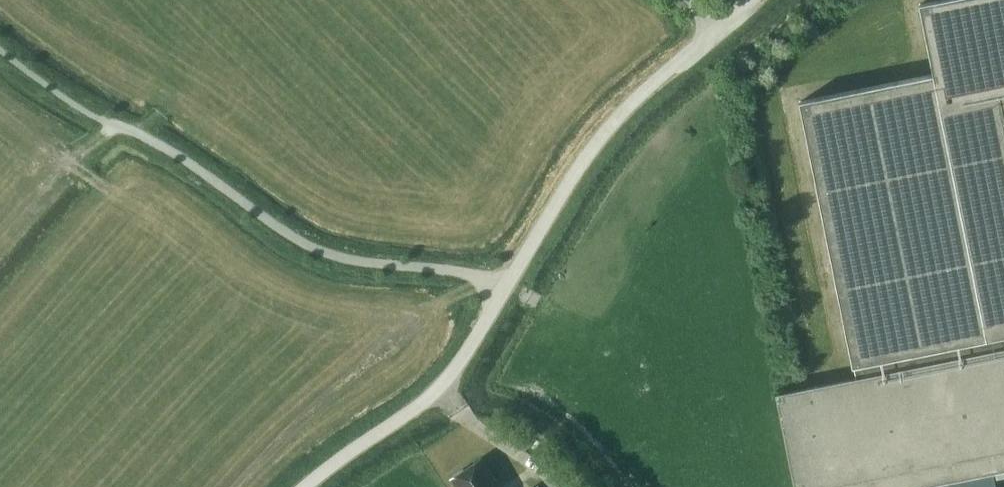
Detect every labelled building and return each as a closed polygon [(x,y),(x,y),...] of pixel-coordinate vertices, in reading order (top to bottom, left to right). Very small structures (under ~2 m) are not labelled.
[(990,476),(1003,473),(1003,0),(943,0),(915,6),(930,76),(796,103),(853,379),(775,395),(794,486),(993,486),(990,476)] [(502,486),(492,472),(490,473),(481,459),(464,471),(463,469),(454,475),(455,477),(453,479),(458,486),(501,486),(502,486)]
